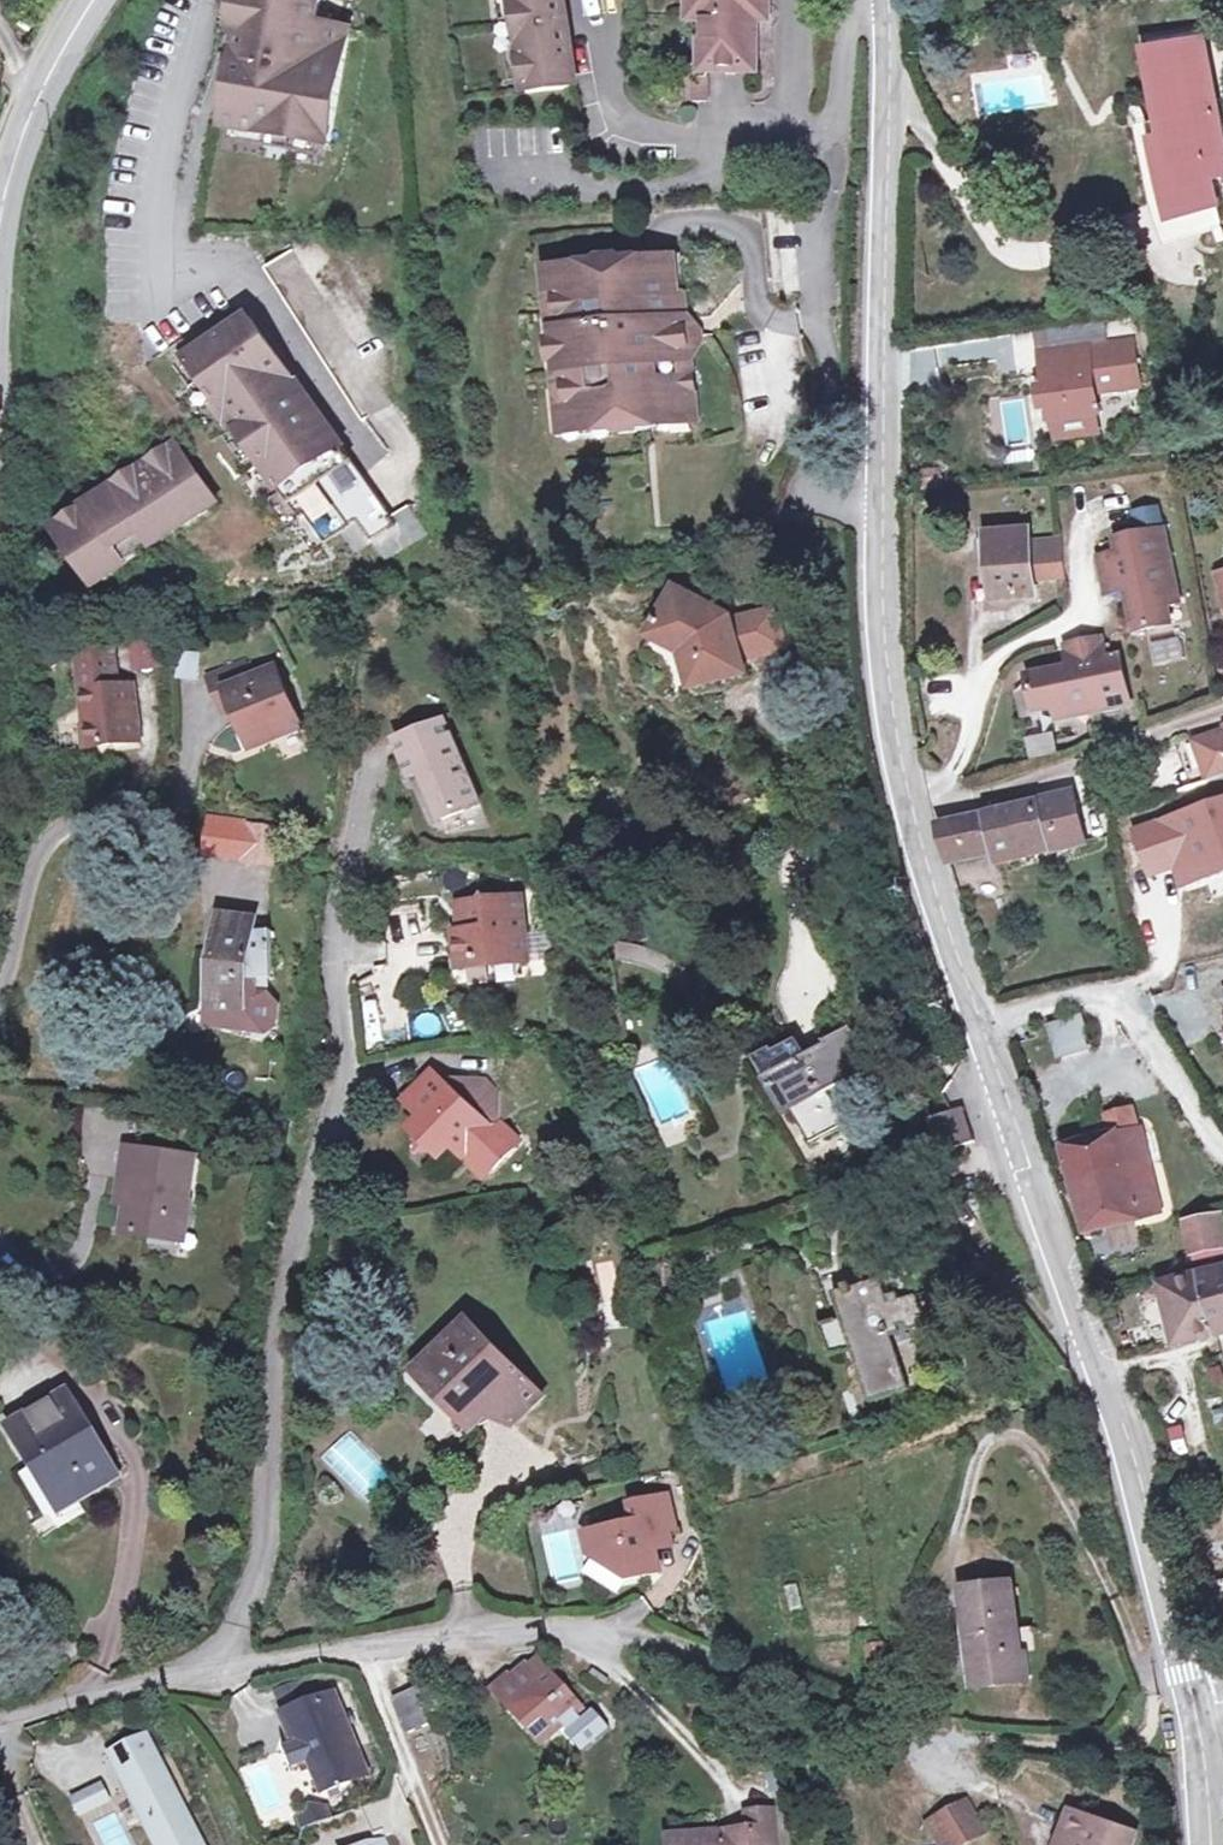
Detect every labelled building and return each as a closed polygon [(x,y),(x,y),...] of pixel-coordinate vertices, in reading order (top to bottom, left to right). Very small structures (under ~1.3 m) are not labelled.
[(227,133),(335,149),(352,29),(323,25),(327,0),(246,0),(227,133)] [(527,93),(578,86),(566,0),(514,0),(527,93)] [(766,5),(766,0),(695,0),(694,18),(707,18),(707,68),(755,68),(756,17),(756,5),(766,5)] [(766,17),(766,5),(756,5),(756,17),(766,17)] [(1153,54),(1202,43),(1200,35),(1151,46),(1153,54)] [(1153,54),(1158,78),(1149,80),(1163,143),(1151,146),(1165,202),(1214,190),(1213,183),(1222,181),(1222,143),(1202,43),(1153,54)] [(1158,78),(1153,54),(1144,56),(1149,80),(1158,78)] [(709,79),(695,80),(695,101),(709,100),(709,79)] [(1171,228),(1220,216),(1214,190),(1165,202),(1171,228)] [(299,253),(270,271),(368,425),(396,406),(299,253)] [(634,424),(693,418),(686,361),(678,361),(674,323),(682,322),(680,299),(671,300),(667,266),(617,271),(618,276),(601,278),(601,273),(567,277),(552,295),(557,336),(561,335),(565,374),(561,374),(565,415),(584,430),(617,426),(617,421),(634,419),(634,424)] [(394,519),(255,319),(195,361),(228,409),(223,412),(234,427),(239,425),(307,521),(312,517),(332,545),(347,533),(363,554),(378,543),(391,562),(431,535),(410,509),(394,519)] [(1101,319),(1035,330),(1039,353),(1104,343),(1101,319)] [(1054,417),(1095,411),(1098,410),(1095,390),(1118,387),(1116,367),(1129,365),(1125,340),(1104,343),(1039,353),(1049,418),(1054,417)] [(1132,385),(1129,365),(1116,367),(1118,387),(1132,385)] [(1095,411),(1054,417),(1057,436),(1098,429),(1095,411)] [(181,450),(65,530),(107,590),(222,507),(181,450)] [(1102,558),(1109,594),(1130,590),(1139,631),(1174,624),(1170,604),(1167,591),(1179,588),(1167,531),(1120,541),(1123,554),(1102,558)] [(1032,544),(1031,535),(993,538),(995,562),(989,562),(991,596),(1036,593),(1034,578),(1054,576),(1051,542),(1032,544)] [(1065,541),(1051,542),(1054,576),(1068,575),(1065,541)] [(1167,591),(1170,604),(1182,602),(1179,588),(1167,591)] [(676,592),(651,640),(683,656),(693,691),(745,675),(741,660),(782,648),(771,610),(730,622),(729,619),(676,592)] [(156,636),(133,640),(137,669),(161,666),(156,636)] [(1153,665),(1185,661),(1182,638),(1150,642),(1153,665)] [(1104,639),(1069,647),(1073,667),(1032,676),(1039,711),(1058,707),(1072,704),(1074,716),(1132,704),(1122,657),(1108,660),(1104,639)] [(118,690),(114,653),(77,658),(88,750),(139,744),(132,688),(118,690)] [(200,660),(182,658),(180,680),(198,682),(200,660)] [(302,730),(277,671),(253,681),(246,666),(210,681),(225,714),(235,710),(250,744),(274,734),(277,740),(302,730)] [(1072,704),(1058,707),(1061,719),(1074,716),(1072,704)] [(427,787),(448,833),(484,816),(444,732),(396,754),(414,793),(427,787)] [(1027,758),(1057,756),(1054,733),(1025,736),(1027,758)] [(1212,782),(1222,778),(1222,733),(1198,742),(1212,782)] [(993,843),(998,862),(1055,850),(1056,855),(1086,848),(1074,798),(940,827),(946,853),(993,843)] [(1140,835),(1156,878),(1181,868),(1204,860),(1211,879),(1222,875),(1222,803),(1140,835)] [(277,829),(250,827),(245,865),(272,869),(277,829)] [(993,843),(946,853),(951,873),(998,862),(993,843)] [(1204,860),(1181,868),(1188,888),(1211,879),(1204,860)] [(486,962),(487,973),(522,967),(514,904),(457,910),(458,928),(465,927),(466,938),(459,939),(454,939),(456,967),(486,962)] [(258,922),(224,918),(218,961),(223,962),(217,1017),(223,1018),(255,1022),(260,983),(270,983),(276,983),(274,934),(257,935),(258,922)] [(465,927),(458,928),(459,939),(466,938),(465,927)] [(644,949),(621,945),(620,964),(645,968),(662,976),(682,992),(697,1012),(702,1009),(699,1004),(695,998),(691,993),(687,988),(682,983),(677,979),(671,974),(665,971),(661,969),(667,958),(644,949)] [(486,962),(456,967),(458,977),(487,973),(486,962)] [(255,1022),(223,1018),(221,1033),(268,1039),(278,1031),(281,1008),(270,996),(270,983),(260,983),(255,1022)] [(1084,1016),(1049,1027),(1058,1058),(1093,1048),(1084,1016)] [(770,1051),(756,1059),(768,1080),(778,1074),(798,1108),(793,1111),(815,1147),(852,1124),(833,1091),(867,1071),(854,1048),(861,1044),(850,1026),(808,1052),(799,1039),(772,1054),(770,1051)] [(409,1146),(414,1150),(415,1166),(430,1164),(436,1169),(443,1168),(450,1159),(464,1170),(490,1141),(487,1139),(430,1090),(425,1085),(414,1100),(419,1104),(405,1121),(417,1130),(409,1142),(409,1146)] [(457,1088),(493,1120),(493,1100),(477,1086),(457,1088)] [(494,1130),(493,1120),(457,1088),(430,1090),(487,1139),(494,1130)] [(400,1117),(405,1121),(419,1104),(414,1100),(400,1117)] [(964,1109),(929,1122),(941,1155),(976,1143),(964,1109)] [(1114,1141),(1066,1151),(1083,1226),(1159,1209),(1143,1134),(1140,1135),(1135,1113),(1109,1119),(1114,1141)] [(278,1123),(273,1122),(270,1140),(276,1141),(278,1123)] [(139,1181),(131,1238),(182,1245),(185,1222),(194,1223),(202,1160),(134,1152),(129,1179),(139,1181)] [(1186,1224),(1193,1258),(1222,1254),(1222,1216),(1186,1224)] [(185,1222),(182,1245),(191,1246),(194,1223),(185,1222)] [(1174,1343),(1214,1333),(1222,1331),(1222,1272),(1199,1278),(1160,1287),(1174,1343)] [(881,1281),(836,1296),(844,1321),(823,1327),(833,1357),(854,1351),(872,1402),(909,1390),(891,1338),(899,1334),(896,1323),(903,1322),(907,1332),(926,1326),(915,1296),(888,1305),(881,1281)] [(424,1370),(480,1426),(501,1405),(518,1422),(548,1392),(530,1373),(526,1376),(472,1322),(424,1370)] [(117,1484),(71,1401),(19,1430),(47,1481),(36,1487),(63,1534),(101,1512),(93,1498),(117,1484)] [(655,1540),(674,1535),(664,1501),(632,1510),(637,1528),(589,1541),(595,1563),(617,1579),(644,1572),(647,1584),(665,1579),(659,1556),(655,1540)] [(678,1551),(674,1535),(655,1540),(659,1556),(678,1551)] [(629,1589),(647,1584),(644,1572),(616,1580),(629,1589)] [(1019,1583),(970,1590),(979,1659),(992,1658),(996,1686),(1032,1682),(1027,1652),(1024,1628),(1019,1583)] [(1039,1626),(1024,1628),(1027,1652),(1042,1649),(1039,1626)] [(485,1682),(540,1765),(567,1746),(576,1760),(595,1747),(543,1668),(530,1676),(519,1660),(485,1682)] [(294,1684),(304,1706),(316,1701),(307,1678),(294,1684)] [(418,1688),(396,1697),(410,1731),(432,1721),(418,1688)] [(292,1748),(279,1753),(287,1770),(310,1761),(323,1792),(363,1775),(330,1695),(316,1701),(304,1706),(279,1716),(292,1748)] [(117,1763),(158,1844),(200,1844),(150,1746),(117,1763)] [(100,1783),(72,1797),(80,1813),(108,1798),(100,1783)] [(957,1798),(943,1807),(960,1837),(974,1830),(957,1798)] [(943,1807),(924,1818),(939,1844),(946,1844),(960,1837),(943,1807)] [(1137,1833),(1071,1807),(1058,1844),(1059,1844),(1133,1844),(1137,1833)] [(775,1811),(751,1812),(752,1830),(677,1835),(678,1844),(777,1844),(775,1811)] [(300,1826),(306,1840),(333,1828),(327,1815),(300,1826)]
